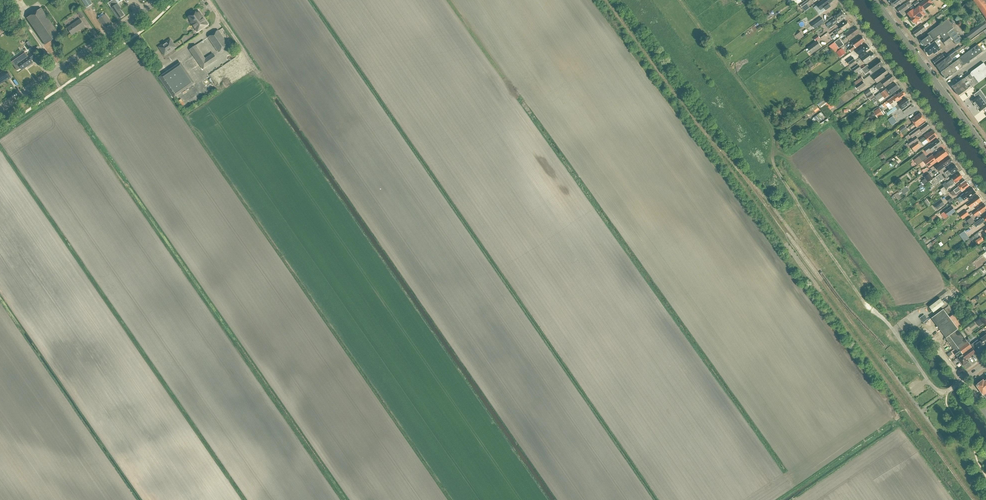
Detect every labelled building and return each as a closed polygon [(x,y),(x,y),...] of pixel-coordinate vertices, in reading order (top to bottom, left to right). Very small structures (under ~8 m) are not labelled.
[(108,3),(110,5),(109,5),(119,19),(124,15),(120,9),(121,9),(118,4),(124,0),(113,0),(108,3)] [(818,5),(821,10),(825,7),(826,10),(831,7),(829,4),(833,1),(833,0),(824,0),(818,5)] [(912,20),(913,23),(914,22),(915,23),(916,23),(917,25),(921,22),(919,20),(926,15),(922,10),(924,9),(925,10),(933,4),(930,0),(925,0),(918,5),(919,6),(914,10),(914,9),(908,13),(912,18),(912,19),(912,20)] [(985,17),(985,0),(974,0),(985,17)] [(898,9),(901,14),(912,5),(909,1),(898,9)] [(963,6),(967,12),(974,7),(969,1),(963,6)] [(40,8),(26,18),(45,45),(59,35),(40,8)] [(826,24),(828,26),(828,27),(829,29),(839,22),(839,23),(845,18),(846,17),(842,11),(834,17),(836,18),(834,19),(830,21),(830,22),(826,24)] [(936,16),(939,19),(945,15),(942,11),(936,16)] [(192,22),(191,22),(197,32),(208,24),(199,12),(197,13),(196,12),(189,17),(192,22)] [(105,26),(106,27),(111,24),(110,23),(111,22),(106,14),(98,19),(104,27),(105,26)] [(814,29),(825,22),(821,17),(811,24),(814,29)] [(85,27),(80,19),(67,28),(72,35),(78,31),(78,30),(80,29),(81,30),(85,27)] [(941,41),(940,39),(932,44),(930,42),(941,35),(944,40),(942,41),(946,46),(953,40),(956,45),(963,40),(948,19),(920,39),(926,48),(925,50),(929,56),(934,53),(935,54),(941,50),(940,48),(941,48),(939,46),(940,45),(938,43),(941,41)] [(843,31),(850,26),(847,21),(840,26),(841,28),(837,31),(839,34),(843,31)] [(985,28),(985,23),(985,21),(966,35),(969,40),(985,28)] [(921,33),(922,34),(927,30),(926,28),(929,25),(927,23),(914,33),(914,34),(915,36),(917,37),(921,33)] [(856,27),(852,30),(851,29),(845,34),(849,40),(860,32),(856,27)] [(209,37),(219,52),(228,46),(217,31),(209,37)] [(852,43),(854,45),(849,49),(851,52),(862,44),(862,43),(865,40),(865,39),(864,37),(863,37),(862,37),(858,40),(857,39),(852,43)] [(829,46),(834,53),(840,49),(839,48),(844,45),(840,39),(833,44),(832,43),(829,46)] [(160,47),(165,54),(175,47),(170,40),(167,43),(164,45),(163,45),(160,47)] [(822,47),(817,40),(808,48),(812,54),(822,47)] [(190,49),(204,69),(218,59),(213,52),(206,58),(197,44),(190,49)] [(862,45),(855,50),(860,56),(870,48),(867,44),(863,46),(862,45)] [(963,67),(962,66),(973,58),(973,59),(983,51),(979,45),(959,59),(962,63),(956,67),(958,71),(963,67)] [(846,53),(842,48),(837,52),(840,57),(846,53)] [(25,53),(12,63),(17,70),(20,68),(21,70),(32,63),(31,61),(36,57),(32,51),(26,55),(25,53)] [(954,61),(961,57),(957,51),(937,66),(941,71),(949,65),(948,64),(953,60),(954,61)] [(869,55),(868,53),(861,58),(866,64),(876,56),(873,52),(869,55)] [(936,65),(947,57),(946,55),(944,56),(943,54),(938,58),(938,59),(934,62),(936,65)] [(853,57),(847,61),(850,65),(856,61),(853,57)] [(871,70),(873,73),(880,67),(880,66),(883,64),(880,59),(869,67),(868,65),(862,69),(866,75),(871,70)] [(946,79),(958,71),(956,67),(962,63),(959,59),(941,72),(946,79)] [(985,77),(985,66),(984,63),(972,72),(971,74),(973,77),(974,76),(979,83),(985,77)] [(173,98),(193,84),(179,64),(159,77),(173,98)] [(859,65),(853,69),(856,73),(862,69),(859,65)] [(4,68),(4,69),(5,70),(0,73),(0,82),(1,81),(2,82),(7,78),(8,79),(11,77),(4,68)] [(876,76),(874,78),(877,83),(885,77),(884,76),(888,73),(885,68),(875,75),(876,76)] [(885,87),(895,80),(891,74),(875,86),(878,90),(884,85),(885,87)] [(973,87),(979,83),(974,76),(973,77),(971,74),(963,79),(954,85),(953,86),(952,87),(959,96),(969,88),(973,85),(973,87)] [(863,81),(856,86),(859,90),(866,85),(863,81)] [(895,92),(895,91),(899,88),(895,82),(885,90),(881,93),(881,92),(875,97),(878,101),(883,96),(885,99),(890,95),(890,96),(895,92)] [(875,96),(870,89),(865,93),(870,100),(875,96)] [(899,93),(888,101),(891,105),(897,100),(898,101),(902,98),(906,95),(903,91),(900,93),(899,93)] [(976,99),(971,102),(979,112),(985,107),(979,97),(982,95),(979,91),(973,96),(976,99)] [(829,101),(828,98),(821,103),(827,112),(830,110),(834,106),(830,100),(829,101)] [(910,104),(906,98),(896,106),(897,109),(898,110),(901,108),(902,110),(910,104)] [(897,109),(896,106),(886,113),(888,116),(897,109)] [(884,115),(879,108),(873,112),(878,119),(884,115)] [(792,109),(784,115),(788,121),(796,114),(792,109)] [(821,111),(811,119),(815,124),(825,117),(821,111)] [(924,116),(921,113),(911,120),(914,124),(924,116)] [(926,120),(924,116),(914,124),(917,127),(926,120)] [(927,122),(919,128),(919,127),(910,134),(912,138),(922,131),(923,133),(927,130),(927,129),(930,127),(927,122)] [(929,133),(924,136),(925,136),(920,140),(922,143),(927,139),(929,142),(937,135),(933,130),(929,133)] [(916,136),(908,143),(910,146),(914,143),(919,140),(916,136)] [(938,139),(932,144),(931,143),(924,149),(927,153),(931,150),(933,152),(939,147),(942,144),(938,139)] [(917,141),(911,146),(914,151),(921,146),(917,141)] [(934,156),(933,154),(928,158),(924,161),(927,164),(929,167),(938,161),(939,162),(948,155),(944,149),(941,151),(934,156)] [(921,163),(922,162),(924,161),(928,158),(924,153),(917,158),(921,163)] [(953,161),(949,156),(942,161),(935,167),(938,170),(943,167),(944,168),(946,166),(953,161)] [(959,169),(955,165),(949,170),(945,173),(947,175),(951,173),(952,175),(956,172),(959,169)] [(933,179),(930,173),(924,177),(925,179),(922,181),(925,185),(928,182),(933,179)] [(940,190),(944,195),(949,192),(946,189),(955,182),(956,184),(959,181),(959,180),(963,177),(960,173),(957,176),(956,175),(952,178),(952,179),(947,183),(946,182),(943,184),(944,186),(940,190)] [(940,174),(932,180),(936,185),(944,179),(940,174)] [(959,186),(954,190),(956,193),(961,190),(962,191),(965,189),(970,186),(965,180),(958,186),(959,186)] [(964,200),(968,197),(969,198),(973,196),(972,196),(976,193),(975,191),(975,190),(974,189),(973,189),(972,188),(966,193),(965,192),(961,195),(964,200)] [(970,208),(974,205),(975,206),(979,204),(978,204),(982,201),(980,199),(981,198),(980,197),(979,196),(978,196),(971,201),(972,202),(968,205),(970,208)] [(938,210),(945,205),(941,199),(933,204),(938,210)] [(959,214),(969,208),(966,204),(956,210),(959,214)] [(977,209),(978,209),(973,213),(976,216),(980,212),(981,214),(985,210),(985,205),(984,204),(977,209)] [(952,206),(945,211),(948,217),(956,211),(952,206)] [(963,219),(969,214),(966,210),(960,215),(963,219)] [(984,217),(984,218),(982,219),(981,218),(974,224),(976,228),(972,231),(974,234),(982,228),(980,225),(985,220),(985,221),(985,215),(984,217)] [(965,241),(970,238),(964,231),(959,234),(965,241)] [(929,307),(934,312),(945,304),(941,298),(929,307)] [(944,309),(932,318),(946,338),(954,349),(957,347),(967,340),(958,329),(962,326),(954,315),(950,318),(944,309)] [(928,319),(925,314),(920,318),(923,323),(928,319)] [(960,351),(955,354),(958,358),(964,366),(964,365),(965,366),(966,365),(966,364),(969,362),(967,359),(976,353),(967,340),(957,347),(960,351)] [(982,340),(979,342),(978,340),(972,344),(979,355),(984,352),(983,350),(985,347),(985,345),(982,340)] [(979,385),(979,384),(978,384),(977,385),(977,386),(977,387),(978,387),(978,388),(979,388),(985,397),(985,379),(979,385)]
